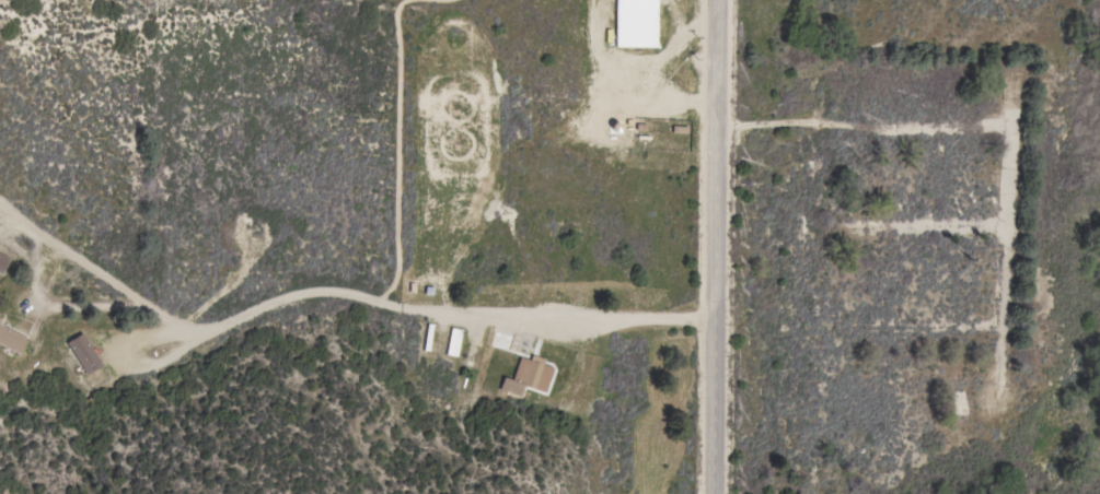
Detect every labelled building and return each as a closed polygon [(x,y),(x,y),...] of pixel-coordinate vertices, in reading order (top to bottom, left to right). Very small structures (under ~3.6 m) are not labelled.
[(19,354),(0,345),(0,324),(26,339),(19,354)] [(431,325),(428,351),(422,350),(426,324),(431,325)] [(461,329),(455,356),(444,354),(450,327),(461,329)] [(85,375),(66,343),(82,332),(103,364),(95,368),(85,375)] [(544,392),(525,386),(523,391),(521,391),(520,396),(499,389),(502,377),(511,380),(519,356),(529,360),(531,354),(544,358),(542,364),(553,367),(544,392)]
